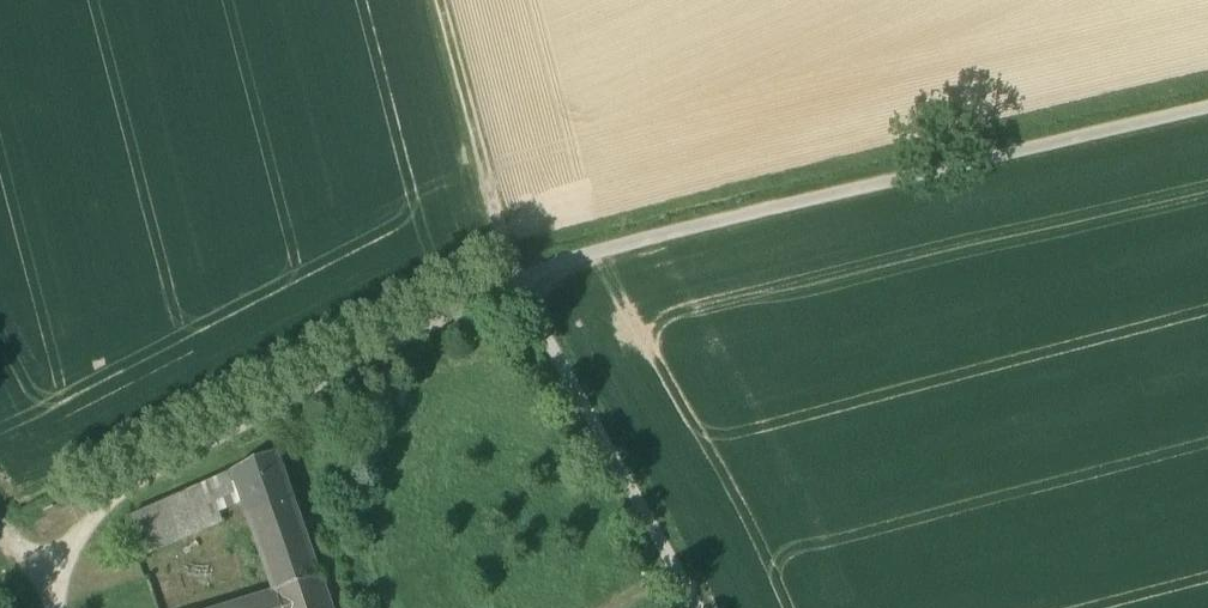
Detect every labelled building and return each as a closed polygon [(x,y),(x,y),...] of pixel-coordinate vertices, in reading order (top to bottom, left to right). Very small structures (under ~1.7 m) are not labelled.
[(273,453),(229,473),(240,505),(286,489),(273,453)] [(229,473),(122,519),(136,557),(242,510),(240,505),(229,473)] [(286,489),(240,505),(242,510),(271,593),(317,579),(286,489)] [(271,593),(276,607),(328,607),(317,579),(271,593)] [(223,607),(276,607),(271,593),(223,607)]
